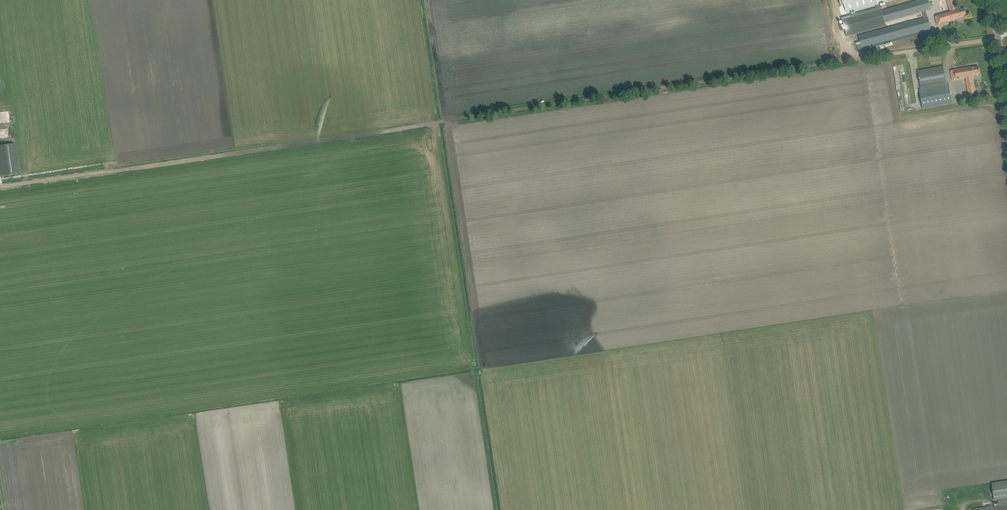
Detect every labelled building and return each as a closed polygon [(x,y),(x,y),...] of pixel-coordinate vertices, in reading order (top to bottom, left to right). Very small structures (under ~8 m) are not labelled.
[(840,25),(841,31),(845,30),(847,37),(887,26),(886,22),(906,17),(916,14),(923,12),(925,18),(888,28),(859,36),(861,43),(857,44),(858,50),(932,30),(932,29),(928,16),(928,17),(926,11),(932,9),(930,0),(919,0),(915,1),(887,9),(883,10),(882,5),(880,6),(880,7),(878,8),(842,18),(843,24),(840,25)] [(849,13),(894,0),(845,0),(849,13)] [(950,13),(935,17),(937,24),(956,19),(967,16),(965,8),(958,11),(955,0),(947,0),(950,13)] [(373,54),(373,60),(382,58),(381,52),(389,51),(388,48),(366,51),(366,54),(373,54)] [(918,71),(921,87),(921,89),(919,89),(923,109),(953,103),(949,84),(947,84),(944,66),(918,71)] [(966,68),(951,71),(952,80),(966,78),(967,81),(966,82),(969,95),(976,93),(973,75),(980,74),(979,67),(971,68),(971,67),(966,68)] [(0,176),(18,173),(14,144),(0,146),(0,175),(0,176)] [(970,487),(973,504),(998,501),(1006,499),(1006,482),(970,487)] [(974,509),(1006,509),(1006,499),(998,501),(999,506),(974,509)]
